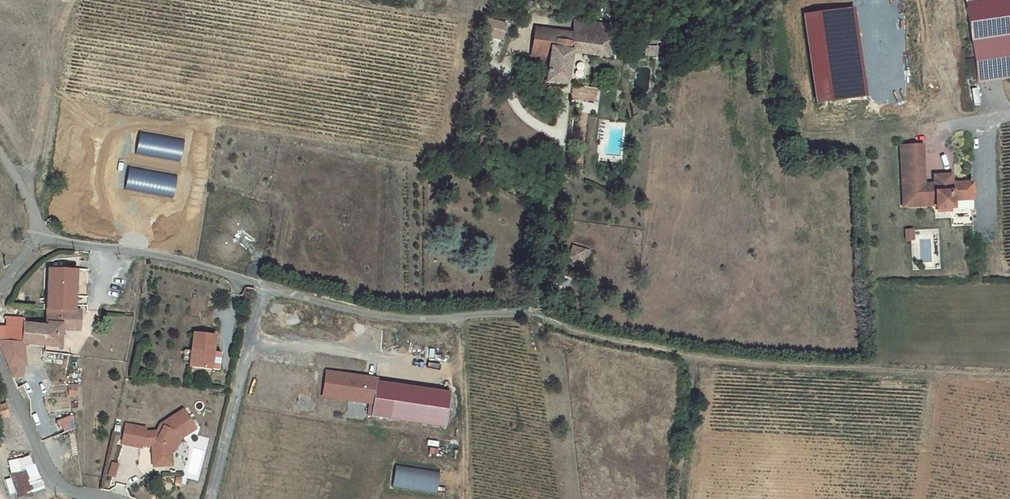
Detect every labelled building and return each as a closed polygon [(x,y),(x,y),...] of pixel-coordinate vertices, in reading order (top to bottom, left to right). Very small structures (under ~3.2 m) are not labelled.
[(535,29),(535,30),(531,53),(537,54),(536,58),(535,62),(542,63),(541,67),(547,68),(545,84),(565,86),(571,53),(605,58),(608,41),(535,29)] [(978,82),(1009,78),(1009,37),(972,42),(978,82)] [(595,103),(597,89),(572,85),(570,99),(573,100),(595,103)] [(900,147),(902,183),(906,183),(907,204),(935,202),(935,206),(935,210),(950,209),(951,228),(969,227),(970,236),(974,235),(973,227),(972,227),(971,200),(971,184),(950,185),(950,181),(934,181),(934,185),(922,186),(922,182),(918,182),(917,146),(900,147)] [(906,183),(902,183),(903,208),(935,206),(935,202),(907,204),(906,183)] [(79,324),(80,311),(46,310),(46,326),(45,347),(60,348),(61,330),(67,330),(67,324),(79,324)] [(24,323),(24,319),(1,317),(1,327),(0,327),(0,342),(22,343),(24,323)] [(46,326),(24,323),(22,343),(0,342),(0,352),(12,378),(19,378),(20,367),(24,367),(22,344),(45,347),(46,326)] [(212,353),(215,336),(193,333),(189,367),(208,369),(210,352),(212,353)] [(212,353),(210,352),(208,369),(218,371),(220,354),(212,353)] [(378,378),(326,371),(321,398),(368,406),(366,416),(370,417),(376,386),(377,382),(378,378)] [(450,393),(377,382),(376,386),(370,417),(445,429),(450,393)] [(0,406),(0,419),(9,416),(6,404),(0,406)] [(154,468),(165,468),(165,465),(169,460),(172,460),(171,450),(177,438),(181,440),(195,431),(183,412),(161,426),(157,433),(155,434),(155,435),(158,440),(155,446),(153,446),(154,468)] [(126,427),(122,446),(142,450),(142,447),(145,434),(145,431),(126,427)] [(145,434),(142,447),(153,446),(155,446),(158,440),(155,435),(155,434),(145,434)] [(177,438),(171,450),(175,452),(181,440),(177,438)] [(9,472),(19,497),(41,489),(31,465),(25,468),(24,466),(9,472)] [(439,492),(441,470),(394,466),(392,488),(439,492)] [(113,468),(110,480),(115,481),(119,470),(113,468)]
